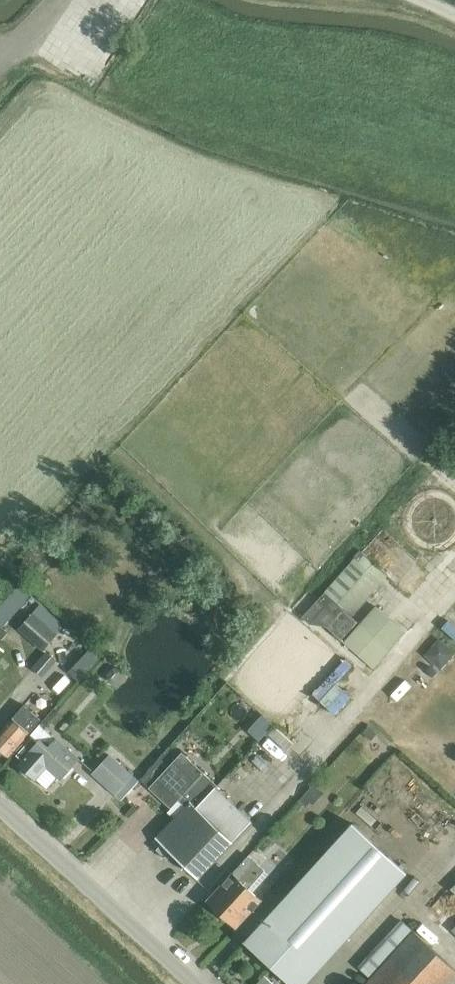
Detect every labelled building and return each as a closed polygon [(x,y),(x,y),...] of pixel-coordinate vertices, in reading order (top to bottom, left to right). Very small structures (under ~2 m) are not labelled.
[(307,610),(342,641),(361,619),(354,614),(389,573),(361,548),(307,610)] [(35,595),(22,582),(0,606),(0,632),(35,595)] [(374,666),(408,630),(378,602),(344,639),(374,666)] [(57,634),(32,613),(19,628),(43,650),(57,634)] [(442,667),(454,654),(454,649),(441,636),(426,652),(442,667)] [(99,656),(77,637),(68,647),(81,659),(72,668),(81,676),(99,656)] [(46,652),(33,667),(42,676),(56,660),(46,652)] [(320,682),(342,659),(335,652),(313,676),(320,682)] [(335,712),(352,694),(338,681),(355,664),(348,657),(314,692),(335,712)] [(9,756),(29,732),(41,719),(24,704),(12,717),(0,731),(0,748),(9,756)] [(248,729),(262,739),(275,721),(262,711),(248,729)] [(19,765),(36,780),(48,767),(61,780),(80,760),(58,740),(49,750),(40,742),(36,747),(30,742),(18,755),(23,761),(19,765)] [(172,808),(180,800),(187,806),(157,838),(200,878),(253,822),(217,788),(219,786),(205,773),(183,753),(151,788),(172,808)] [(96,773),(118,794),(133,777),(110,757),(96,773)] [(303,798),(319,811),(331,796),(314,783),(303,798)] [(409,816),(415,824),(436,809),(430,801),(409,816)] [(292,983),(293,983),(308,983),(408,873),(353,824),(268,918),(314,959),(292,983)] [(208,902),(237,928),(262,901),(251,888),(266,872),(249,856),(208,902)] [(246,941),(292,983),(314,959),(268,918),(246,941)] [(370,957),(380,966),(413,930),(403,921),(370,957)] [(414,931),(365,983),(454,983),(454,969),(414,931)]
